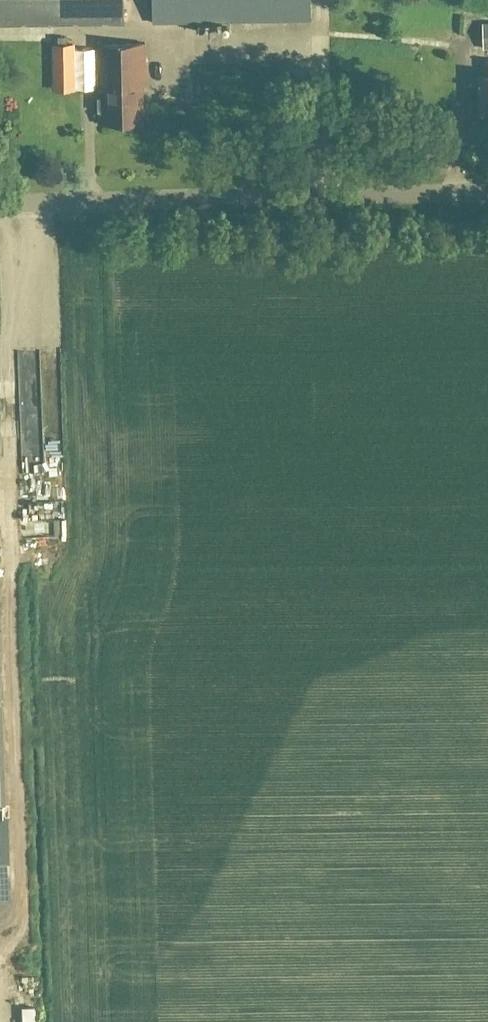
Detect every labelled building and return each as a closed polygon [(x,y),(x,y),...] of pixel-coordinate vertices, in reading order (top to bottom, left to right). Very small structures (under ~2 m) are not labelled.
[(123,24),(123,0),(0,0),(0,25),(123,24)] [(310,22),(310,0),(151,0),(152,24),(310,22)] [(142,85),(145,85),(144,44),(97,45),(98,125),(143,124),(142,85)] [(52,46),(52,75),(74,75),(74,46),(52,46)] [(487,111),(487,63),(481,63),(481,76),(478,77),(479,111),(487,111)] [(56,535),(56,522),(26,521),(25,535),(56,535)] [(0,868),(0,905),(13,904),(12,867),(0,868)]
